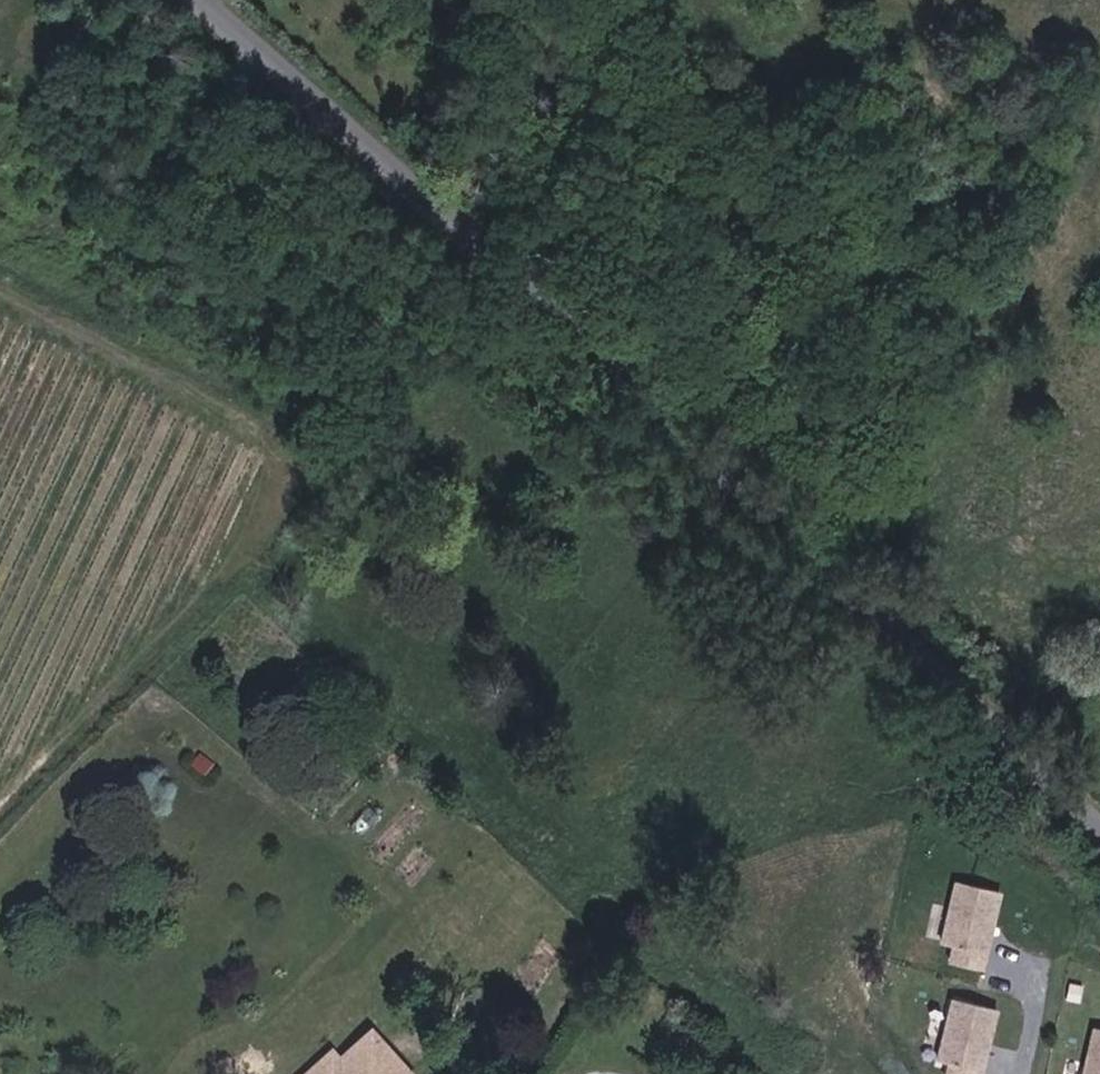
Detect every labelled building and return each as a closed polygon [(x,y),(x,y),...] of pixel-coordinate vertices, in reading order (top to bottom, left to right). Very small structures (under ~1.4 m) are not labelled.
[(987,972),(1004,895),(955,884),(941,946),(950,948),(946,964),(987,972)] [(1000,1011),(947,1000),(934,1060),(945,1062),(942,1073),(986,1073),(1000,1011)] [(1094,1028),(1084,1073),(1099,1073),(1099,1029),(1094,1028)] [(378,1040),(345,1068),(338,1073),(407,1073),(378,1040)] [(345,1068),(337,1059),(320,1073),(338,1073),(345,1068)]
